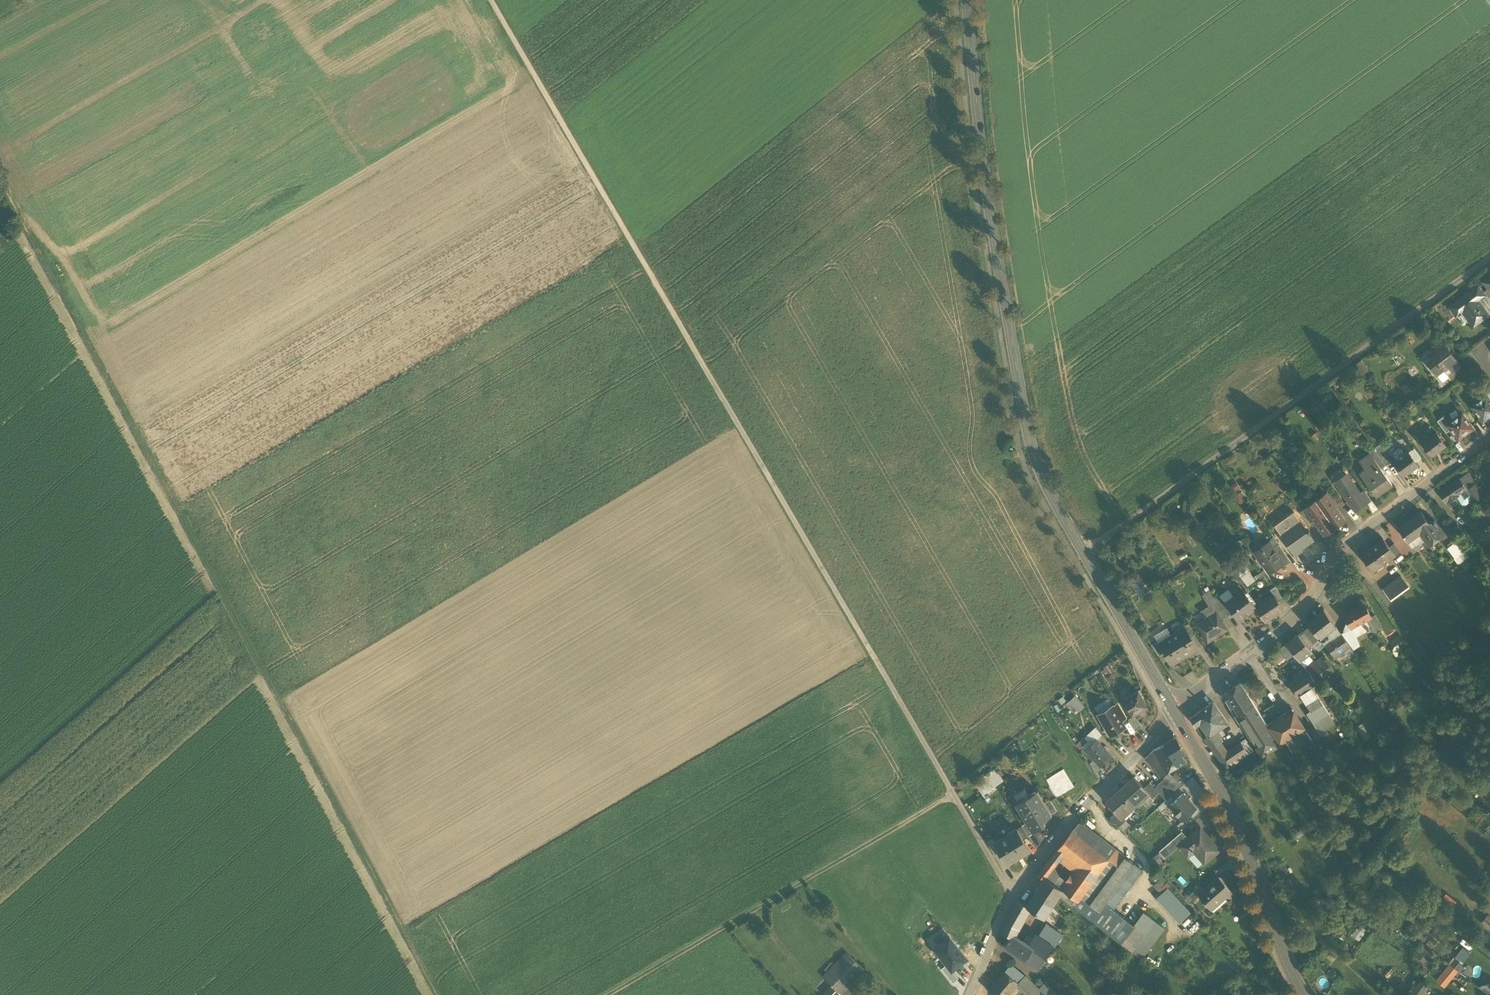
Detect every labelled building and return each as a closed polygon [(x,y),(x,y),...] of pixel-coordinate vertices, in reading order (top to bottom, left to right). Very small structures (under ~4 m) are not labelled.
[(1486,293),(1480,285),(1471,291),(1477,300),(1486,293)] [(1471,291),(1449,307),(1456,316),(1457,315),(1464,310),(1469,318),(1467,319),(1468,320),(1473,326),(1488,315),(1488,314),(1480,303),(1479,304),(1476,301),(1477,300),(1471,291)] [(1486,293),(1477,300),(1480,303),(1488,314),(1489,313),(1489,299),(1486,293)] [(1464,310),(1457,315),(1461,320),(1460,322),(1461,324),(1464,324),(1465,323),(1465,321),(1466,320),(1468,320),(1467,319),(1469,318),(1464,310)] [(1443,345),(1435,351),(1438,354),(1427,362),(1437,375),(1443,370),(1455,361),(1443,345)] [(1443,370),(1437,375),(1441,381),(1448,376),(1443,370)] [(1481,391),(1485,396),(1485,395),(1489,400),(1489,399),(1489,386),(1489,385),(1481,391)] [(1471,406),(1483,421),(1489,415),(1489,401),(1489,400),(1485,395),(1485,396),(1471,406)] [(1447,424),(1446,424),(1450,429),(1458,439),(1472,428),(1461,413),(1447,424)] [(1447,424),(1442,416),(1437,420),(1446,432),(1450,429),(1446,424),(1447,424)] [(1435,432),(1421,443),(1431,455),(1445,445),(1435,432)] [(1384,446),(1377,452),(1386,464),(1391,460),(1388,455),(1390,454),(1384,446)] [(1377,452),(1374,448),(1368,452),(1369,454),(1370,453),(1380,468),(1386,464),(1377,452)] [(1390,454),(1388,455),(1391,460),(1392,462),(1404,453),(1401,449),(1397,448),(1390,454)] [(1420,458),(1414,448),(1408,452),(1415,462),(1420,458)] [(1404,453),(1392,462),(1403,476),(1418,465),(1415,462),(1408,452),(1407,451),(1404,453)] [(1380,468),(1370,453),(1369,454),(1359,460),(1366,469),(1360,473),(1376,496),(1392,485),(1380,468)] [(1345,474),(1334,483),(1339,489),(1350,481),(1345,474)] [(1467,474),(1458,480),(1465,490),(1466,490),(1474,484),(1467,474)] [(1458,480),(1440,492),(1447,503),(1465,490),(1458,480)] [(1350,481),(1339,489),(1355,511),(1366,503),(1359,494),(1350,481)] [(1474,484),(1466,490),(1475,501),(1483,496),(1474,484)] [(1339,502),(1331,490),(1325,494),(1334,506),(1339,502)] [(1371,500),(1364,490),(1359,494),(1366,503),(1371,500)] [(1236,503),(1243,502),(1242,493),(1235,494),(1236,503)] [(1325,493),(1315,500),(1334,526),(1344,519),(1334,506),(1325,494),(1325,493)] [(1197,503),(1196,494),(1189,494),(1189,503),(1187,504),(1187,510),(1194,510),(1194,504),(1197,503)] [(1334,526),(1315,500),(1305,507),(1305,508),(1314,520),(1324,533),(1334,526)] [(1314,520),(1305,508),(1301,511),(1310,524),(1314,520)] [(1482,510),(1474,516),(1479,522),(1486,516),(1482,510)] [(1421,512),(1410,519),(1420,533),(1431,525),(1430,525),(1421,512)] [(1410,519),(1398,528),(1408,542),(1416,536),(1420,533),(1410,519)] [(1294,530),(1282,538),(1294,555),(1302,549),(1301,547),(1313,538),(1300,520),(1291,527),(1294,530)] [(1431,525),(1420,533),(1429,546),(1444,535),(1435,521),(1430,525),(1431,525)] [(1416,536),(1408,542),(1412,547),(1420,541),(1416,536)] [(1383,539),(1370,548),(1382,564),(1394,555),(1395,555),(1389,546),(1383,539)] [(1448,548),(1460,564),(1470,556),(1458,540),(1448,548)] [(1273,548),(1269,542),(1262,547),(1263,549),(1262,550),(1262,551),(1257,555),(1269,573),(1282,564),(1283,563),(1273,548)] [(1402,552),(1394,542),(1389,546),(1395,555),(1394,555),(1396,557),(1402,552)] [(1291,562),(1279,544),(1273,548),(1283,563),(1282,564),(1284,566),(1291,562)] [(1382,564),(1370,548),(1361,555),(1373,571),(1382,564)] [(1188,565),(1192,563),(1185,552),(1179,556),(1182,560),(1184,559),(1188,565)] [(1249,571),(1241,577),(1247,586),(1255,580),(1249,571)] [(1394,582),(1383,590),(1392,601),(1402,593),(1394,582)] [(1148,597),(1157,590),(1152,584),(1144,590),(1148,597)] [(1275,586),(1270,591),(1273,595),(1278,602),(1283,598),(1275,586)] [(1223,600),(1226,603),(1225,604),(1232,613),(1237,620),(1247,613),(1248,614),(1256,608),(1243,590),(1233,598),(1228,592),(1220,598),(1223,601),(1223,600)] [(1273,595),(1259,604),(1261,608),(1257,610),(1265,622),(1283,610),(1278,602),(1273,595)] [(1219,604),(1215,598),(1209,602),(1216,614),(1217,613),(1221,620),(1227,616),(1219,604)] [(1232,613),(1225,604),(1226,603),(1223,600),(1223,601),(1219,604),(1227,616),(1227,617),(1232,613)] [(1364,605),(1345,616),(1348,622),(1352,629),(1366,620),(1371,617),(1364,605)] [(1324,611),(1308,623),(1310,627),(1319,639),(1322,644),(1329,639),(1328,637),(1330,636),(1333,640),(1331,641),(1332,642),(1326,646),(1335,659),(1351,648),(1324,611)] [(1216,614),(1197,625),(1208,643),(1227,631),(1221,620),(1217,613),(1216,614)] [(1371,617),(1366,620),(1371,629),(1373,632),(1381,628),(1374,616),(1371,617)] [(1366,620),(1352,629),(1356,637),(1371,629),(1366,620)] [(1352,629),(1348,622),(1343,633),(1355,649),(1359,646),(1358,640),(1356,637),(1352,629)] [(1196,635),(1189,624),(1183,627),(1185,630),(1190,638),(1196,635)] [(1319,639),(1310,627),(1304,632),(1312,644),(1319,639)] [(1185,630),(1172,637),(1185,658),(1197,650),(1190,638),(1185,630)] [(1312,652),(1298,635),(1286,644),(1300,662),(1308,655),(1312,652)] [(1160,645),(1159,645),(1164,654),(1171,666),(1185,658),(1172,637),(1160,645)] [(1405,640),(1394,648),(1400,655),(1410,647),(1405,640)] [(1158,642),(1152,646),(1159,657),(1164,654),(1159,645),(1160,645),(1158,642)] [(1308,655),(1300,662),(1304,667),(1312,660),(1308,655)] [(1323,657),(1307,669),(1309,673),(1316,683),(1333,673),(1323,657)] [(1309,673),(1293,683),(1305,701),(1316,694),(1321,690),(1316,683),(1309,673)] [(1241,683),(1223,695),(1237,716),(1254,704),(1241,683)] [(1137,692),(1123,701),(1133,717),(1134,720),(1136,719),(1142,715),(1139,711),(1146,706),(1137,692)] [(1335,723),(1316,694),(1305,701),(1312,711),(1307,714),(1319,734),(1335,723)] [(1077,697),(1070,703),(1074,708),(1081,702),(1077,697)] [(1074,708),(1068,714),(1073,718),(1086,707),(1081,702),(1074,708)] [(1127,718),(1118,703),(1111,707),(1112,708),(1113,708),(1121,721),(1127,718)] [(1212,703),(1190,719),(1195,728),(1200,725),(1209,737),(1209,738),(1217,732),(1228,724),(1212,703)] [(1275,703),(1264,710),(1270,720),(1281,714),(1275,703)] [(1268,725),(1254,704),(1237,716),(1263,757),(1280,745),(1268,725)] [(1112,708),(1100,716),(1111,735),(1118,731),(1117,729),(1124,725),(1121,721),(1113,708),(1112,708)] [(1305,728),(1292,708),(1268,725),(1280,745),(1285,742),(1305,728)] [(1136,719),(1134,720),(1133,717),(1128,720),(1135,731),(1141,728),(1136,719)] [(1305,728),(1285,742),(1292,752),(1312,738),(1305,728)] [(1217,732),(1209,738),(1209,737),(1205,740),(1210,748),(1218,742),(1221,740),(1222,738),(1217,732)] [(1085,737),(1077,744),(1080,748),(1083,746),(1089,741),(1085,737)] [(1176,737),(1163,744),(1164,745),(1173,760),(1183,755),(1186,753),(1176,737)] [(1112,756),(1097,739),(1091,744),(1085,750),(1094,759),(1100,766),(1112,756)] [(1089,741),(1083,746),(1085,750),(1091,744),(1089,741)] [(1226,753),(1218,742),(1210,748),(1218,759),(1226,753)] [(1226,753),(1218,759),(1227,770),(1249,755),(1243,746),(1242,747),(1240,744),(1226,753)] [(1164,745),(1153,751),(1159,761),(1167,774),(1168,773),(1187,763),(1183,755),(1173,760),(1164,745)] [(1153,751),(1144,760),(1153,768),(1159,761),(1153,751)] [(1100,766),(1094,759),(1089,763),(1095,774),(1102,768),(1100,766)] [(1167,774),(1159,761),(1153,768),(1162,780),(1168,773),(1167,774)] [(995,769),(975,784),(983,794),(1003,780),(995,769)] [(1063,769),(1046,779),(1050,786),(1057,797),(1074,786),(1063,769)] [(1172,777),(1168,773),(1162,780),(1160,782),(1164,786),(1174,791),(1176,789),(1179,791),(1183,786),(1178,782),(1172,777)] [(1182,778),(1176,773),(1172,777),(1178,782),(1182,778)] [(1143,788),(1133,777),(1120,789),(1136,806),(1149,795),(1146,792),(1147,792),(1143,788)] [(1158,792),(1149,783),(1143,788),(1147,792),(1146,792),(1149,795),(1152,798),(1158,792)] [(1057,797),(1050,786),(1044,790),(1050,800),(1050,801),(1057,797)] [(1174,791),(1164,786),(1158,792),(1166,800),(1168,799),(1174,791)] [(1136,806),(1120,789),(1107,802),(1116,811),(1120,816),(1121,816),(1123,818),(1136,806)] [(1037,792),(1029,796),(1015,804),(1027,822),(1032,831),(1033,831),(1046,823),(1043,820),(1052,815),(1052,814),(1045,803),(1037,791),(1037,792)] [(1175,801),(1168,807),(1182,822),(1196,809),(1183,794),(1175,801)] [(1175,801),(1171,797),(1158,808),(1162,812),(1168,807),(1175,801)] [(1057,811),(1050,801),(1050,800),(1045,803),(1052,814),(1057,811)] [(1120,816),(1116,811),(1110,817),(1119,826),(1125,820),(1123,818),(1121,816),(1120,816)] [(1027,822),(1022,825),(1028,836),(1034,833),(1033,831),(1032,831),(1027,822)] [(1116,851),(1080,823),(1071,831),(1109,860),(1116,851)] [(1028,836),(1022,825),(1016,829),(1023,839),(1028,836)] [(1188,838),(1180,846),(1188,856),(1194,850),(1205,863),(1220,850),(1201,827),(1188,838)] [(995,842),(1000,851),(1008,864),(1029,850),(1023,839),(1016,829),(1017,832),(1010,836),(1009,833),(995,842)] [(1071,831),(1057,850),(1063,855),(1080,867),(1077,870),(1093,882),(1109,860),(1071,831)] [(1182,831),(1165,847),(1170,853),(1178,845),(1180,846),(1188,838),(1182,831)] [(993,838),(987,841),(994,854),(1000,851),(995,842),(993,838)] [(1057,850),(1044,868),(1050,872),(1063,855),(1057,850)] [(1093,882),(1081,898),(1099,911),(1105,903),(1133,864),(1116,851),(1109,860),(1093,882)] [(1133,864),(1105,903),(1114,909),(1141,870),(1133,864)] [(1044,868),(1038,875),(1044,879),(1045,878),(1046,878),(1050,872),(1044,868)] [(1077,870),(1064,890),(1078,902),(1081,898),(1093,882),(1077,870)] [(1162,875),(1152,883),(1160,892),(1167,886),(1170,884),(1162,875)] [(1204,890),(1198,895),(1199,896),(1212,910),(1232,892),(1219,877),(1204,890)] [(1046,878),(1045,878),(1044,879),(1035,893),(1053,905),(1059,896),(1064,890),(1046,878)] [(1160,892),(1156,896),(1180,922),(1191,912),(1167,886),(1160,892)] [(1200,886),(1189,895),(1194,900),(1199,896),(1198,895),(1204,890),(1200,886)] [(1078,902),(1064,890),(1059,896),(1074,907),(1078,902)] [(1026,905),(1026,906),(1028,908),(1044,919),(1053,905),(1035,893),(1026,905)] [(1189,895),(1185,898),(1190,904),(1194,900),(1189,895)] [(1099,911),(1081,898),(1078,902),(1074,907),(1121,943),(1135,926),(1114,909),(1105,903),(1099,911)] [(1018,901),(1006,921),(1016,928),(1018,927),(1028,908),(1026,906),(1026,905),(1018,901)] [(1135,926),(1121,943),(1132,951),(1155,921),(1144,913),(1135,926)] [(956,918),(966,930),(968,928),(971,925),(962,914),(956,918)] [(1016,928),(1006,921),(1002,932),(1011,937),(1013,934),(1017,928),(1016,928)] [(1155,921),(1132,951),(1142,958),(1164,928),(1155,921)] [(1062,934),(1046,923),(1038,935),(1054,946),(1062,934)] [(1038,935),(1035,933),(1028,944),(1034,949),(1046,957),(1054,946),(1038,935)] [(1013,934),(1011,937),(1004,946),(1025,960),(1034,949),(1028,944),(1013,934)] [(935,948),(947,963),(952,970),(967,958),(960,949),(959,949),(949,937),(935,948)] [(1113,948),(1107,942),(1099,949),(1105,956),(1113,948)] [(1046,957),(1034,949),(1025,960),(1039,969),(1046,957)] [(846,953),(822,977),(841,994),(864,970),(846,953)] [(1456,958),(1450,965),(1457,970),(1463,963),(1456,958)] [(942,968),(953,982),(959,978),(952,970),(947,963),(942,968)] [(1024,976),(1011,965),(1005,972),(1018,983),(1024,976)] [(1450,965),(1437,981),(1443,987),(1457,970),(1450,965)] [(1005,972),(988,991),(993,994),(1009,994),(1019,983),(1018,983),(1005,972)] [(1025,975),(1024,976),(1018,983),(1019,983),(1031,994),(1045,994),(1025,975)] [(1436,990),(1423,980),(1414,990),(1419,994),(1431,994),(1436,990)]
